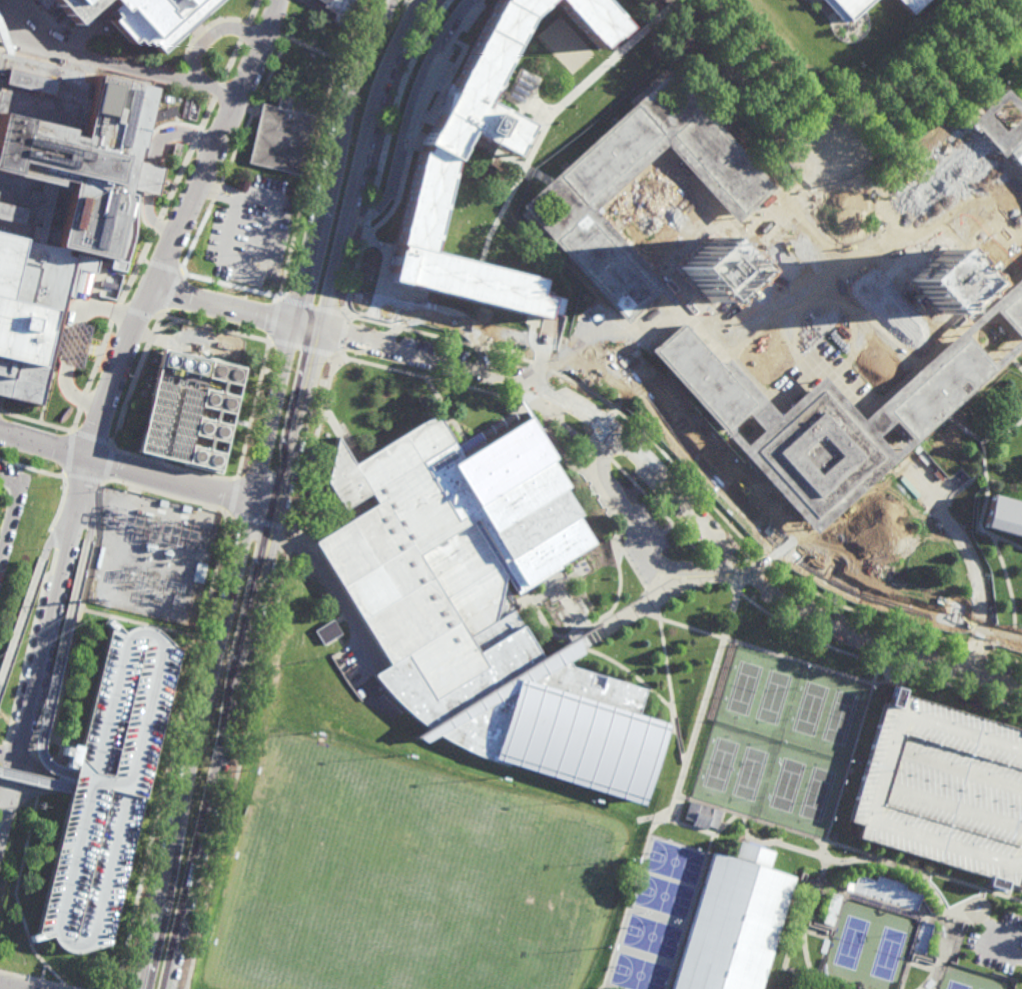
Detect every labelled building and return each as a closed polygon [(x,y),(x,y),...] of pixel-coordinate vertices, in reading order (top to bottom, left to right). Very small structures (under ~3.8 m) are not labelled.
[(92,28),(65,0),(118,0),(117,1),(92,28)] [(129,6),(122,12),(126,17),(120,23),(141,46),(144,43),(148,47),(154,42),(158,47),(162,43),(170,53),(228,0),(124,0),(129,6)] [(337,11),(333,20),(345,25),(357,0),(315,0),(337,11)] [(503,3),(505,0),(551,0),(544,6),(543,6),(539,9),(540,10),(530,18),(524,30),(521,35),(521,36),(509,59),(508,58),(506,63),(507,63),(494,86),(491,91),(492,91),(486,102),(499,109),(499,110),(504,113),(504,112),(517,119),(500,150),(488,144),(488,143),(483,140),(482,141),(469,134),(460,149),(461,150),(455,162),(452,174),(451,174),(449,180),(450,180),(444,205),(443,205),(442,210),(443,210),(437,236),(436,236),(434,241),(435,241),(432,253),(555,284),(552,296),(567,300),(563,317),(548,313),(546,321),(545,320),(537,318),(391,282),(393,273),(395,265),(393,265),(395,257),(397,258),(400,247),(398,246),(401,232),(402,233),(403,227),(402,227),(409,202),(411,197),(410,197),(416,171),(417,171),(418,166),(421,153),(424,153),(427,147),(424,145),(430,133),(431,134),(439,118),(455,87),(454,87),(461,75),(464,70),(463,70),(475,47),(476,47),(479,43),(478,42),(490,18),(491,19),(494,14),(493,14),(499,1),(503,3)] [(561,8),(555,0),(602,0),(614,13),(613,13),(616,17),(617,17),(627,28),(601,51),(586,35),(586,34),(583,30),(582,31),(565,12),(566,11),(562,7),(561,8)] [(850,24),(877,0),(828,0),(850,24)] [(914,14),(930,0),(900,0),(914,14)] [(44,406),(0,395),(0,55),(1,51),(14,54),(163,90),(137,193),(138,233),(127,270),(113,269),(113,262),(101,259),(97,273),(74,268),(44,406)] [(1021,348),(1021,277),(860,419),(823,376),(777,416),(603,224),(605,223),(594,210),(667,146),(734,223),(773,189),(699,105),(693,88),(680,93),(666,77),(666,78),(520,205),(623,323),(658,292),(683,321),(655,346),(649,340),(644,342),(810,532),(1021,348)] [(1007,90),(889,193),(924,233),(1003,163),(1021,185),(1021,107),(1007,90)] [(249,164),(303,174),(314,115),(288,110),(291,98),(280,96),(278,107),(261,104),(249,164)] [(132,189),(157,195),(164,167),(139,161),(132,189)] [(679,269),(711,303),(745,271),(713,237),(679,269)] [(910,280),(941,314),(976,283),(944,249),(910,280)] [(82,356),(86,340),(77,338),(74,354),(82,356)] [(167,350),(142,453),(224,473),(249,370),(167,350)] [(316,544),(379,505),(370,490),(342,507),(326,482),(336,437),(353,466),(436,416),(458,452),(462,459),(451,465),(527,588),(518,594),(508,578),(502,601),(497,619),(468,637),(486,666),(437,696),(409,650),(389,662),(316,544)] [(528,418),(462,459),(451,465),(527,588),(551,574),(600,543),(528,418)] [(994,490),(984,527),(1021,537),(1021,497),(994,490)] [(669,727),(643,806),(478,752),(463,747),(444,740),(439,733),(423,745),(416,737),(427,728),(394,702),(372,672),(389,662),(409,650),(437,696),(486,666),(468,637),(497,619),(509,612),(541,660),(560,648),(579,636),(581,645),(582,652),(569,662),(571,666),(644,690),(635,716),(669,727)] [(323,645),(341,634),(333,620),(315,630),(323,645)] [(31,931),(41,935),(50,950),(75,955),(105,947),(170,655),(154,646),(144,631),(118,628),(112,635),(97,622),(90,629),(100,637),(69,762),(66,774),(65,780),(64,787),(31,931)] [(849,839),(1021,893),(1021,731),(890,690),(849,839)] [(44,789),(47,778),(2,766),(0,773),(0,778),(44,789)] [(715,831),(721,811),(689,802),(684,819),(692,822),(691,824),(715,831)] [(794,877),(768,869),(774,852),(757,847),(748,844),(737,841),(732,858),(712,852),(671,988),(761,988),(794,877)] [(851,895),(916,913),(921,894),(901,889),(902,883),(876,876),(874,880),(857,875),(851,895)] [(926,952),(930,926),(919,924),(914,950),(926,952)]
